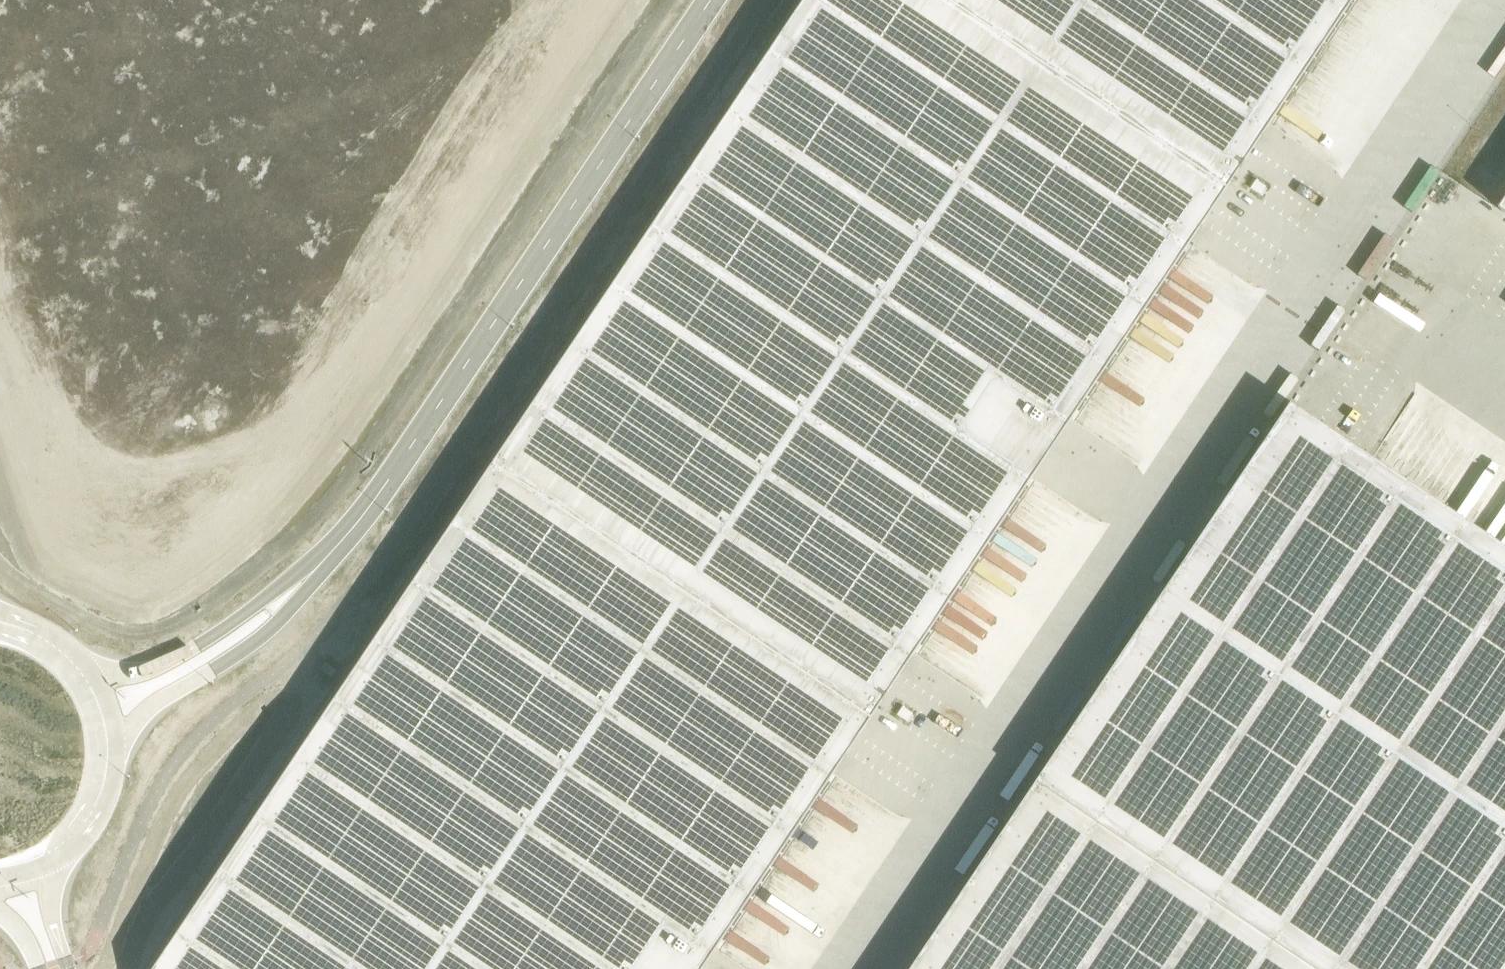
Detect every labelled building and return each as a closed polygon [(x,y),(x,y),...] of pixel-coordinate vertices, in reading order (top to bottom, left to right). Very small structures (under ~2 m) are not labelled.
[(488,468),(866,722),(1182,252),(1222,193),(934,0),(803,0),(774,43),(545,384),(488,468)] [(1222,193),(1351,0),(934,0),(1222,193)] [(1032,784),(1308,968),(1504,968),(1504,551),(1287,404),(1032,784)] [(152,968),(700,968),(866,722),(488,468),(357,663),(152,968)] [(908,968),(1308,968),(1032,784),(908,968)]
